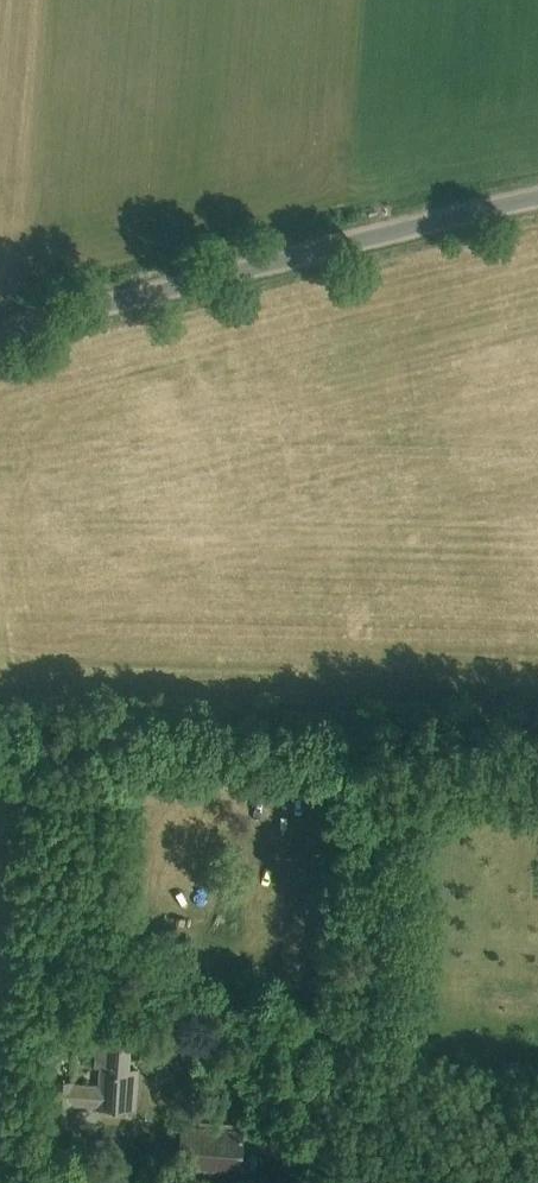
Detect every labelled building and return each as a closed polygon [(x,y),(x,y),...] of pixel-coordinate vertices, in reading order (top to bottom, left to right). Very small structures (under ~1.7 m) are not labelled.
[(134,1111),(137,1071),(128,1070),(129,1044),(109,1042),(109,1043),(97,1042),(95,1068),(100,1068),(99,1084),(73,1082),(54,1081),(51,1129),(69,1130),(71,1107),(97,1108),(134,1111)] [(240,1066),(220,1065),(219,1080),(239,1081),(240,1066)] [(179,1128),(177,1170),(185,1170),(184,1173),(241,1177),(243,1132),(179,1128)]
